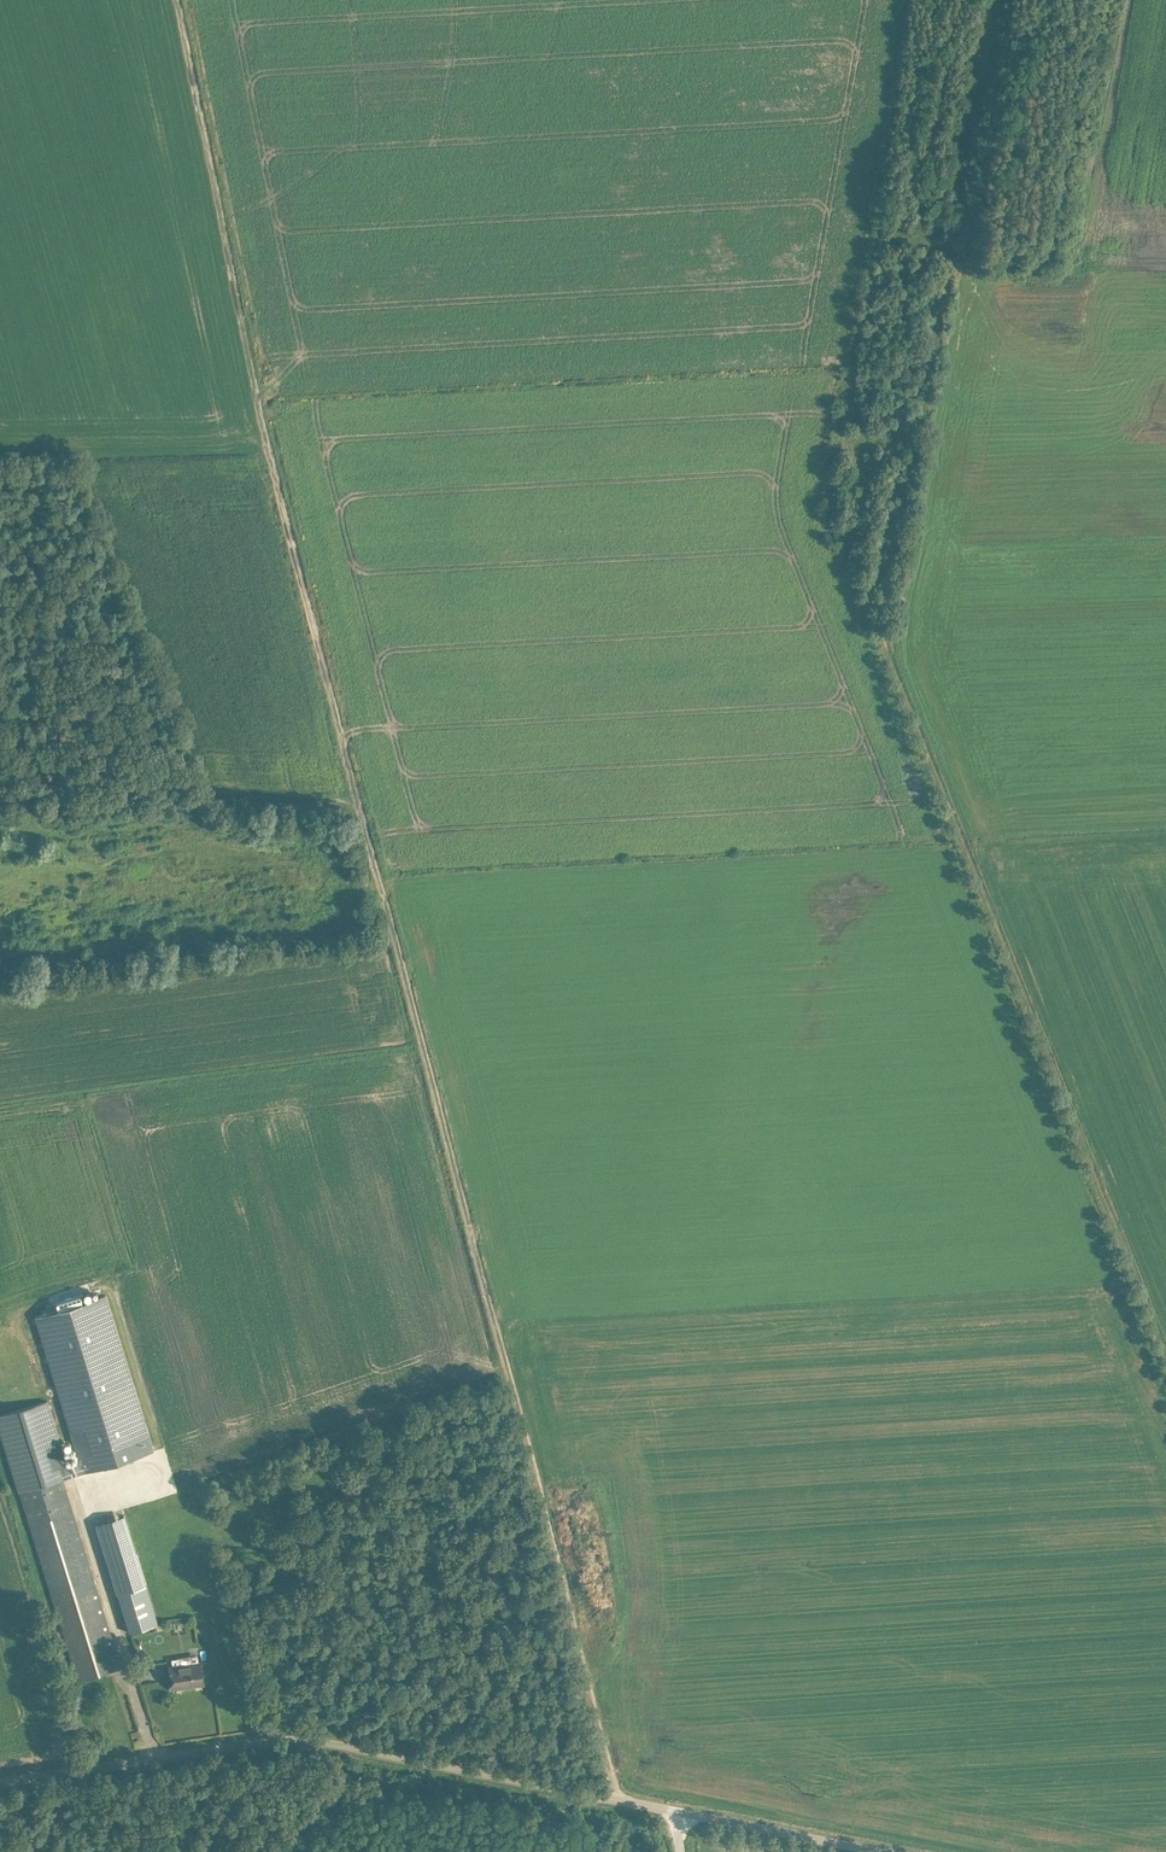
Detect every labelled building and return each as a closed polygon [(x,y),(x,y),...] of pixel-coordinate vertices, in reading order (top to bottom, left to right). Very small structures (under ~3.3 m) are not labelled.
[(67,1462),(71,1476),(154,1450),(106,1295),(85,1301),(83,1293),(54,1302),(56,1310),(35,1316),(79,1458),(67,1462)] [(63,1478),(71,1476),(67,1462),(48,1400),(0,1415),(0,1433),(18,1491),(20,1491),(78,1680),(121,1667),(63,1478)] [(146,1585),(118,1593),(130,1632),(158,1623),(157,1620),(146,1585)] [(173,1666),(170,1666),(171,1676),(173,1688),(174,1687),(189,1685),(204,1683),(202,1671),(201,1661),(199,1662),(173,1666)]
